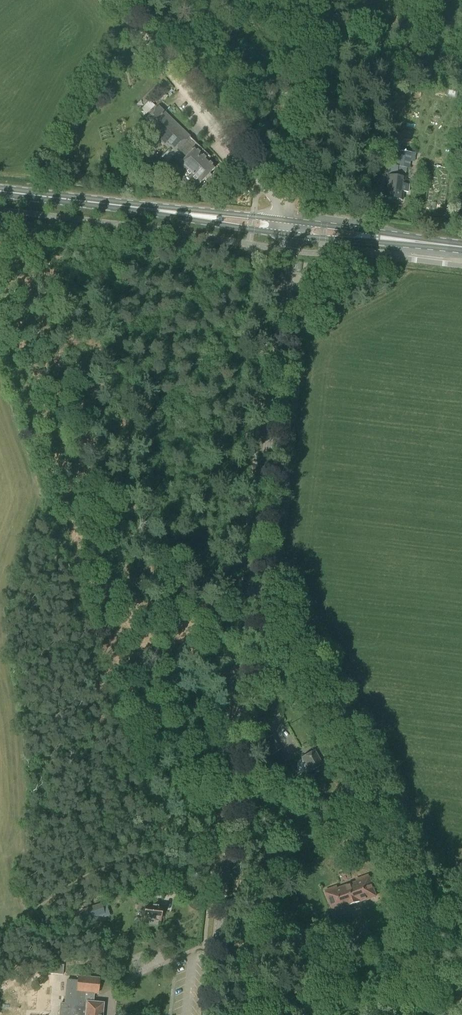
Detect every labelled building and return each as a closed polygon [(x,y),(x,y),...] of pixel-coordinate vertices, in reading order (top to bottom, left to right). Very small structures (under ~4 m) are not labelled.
[(406,55),(403,75),(412,76),(415,57),(406,55)] [(97,71),(106,76),(114,65),(105,59),(97,71)] [(152,101),(158,106),(166,97),(161,92),(152,101)] [(171,150),(187,135),(159,107),(143,123),(171,150)] [(187,135),(171,150),(162,159),(193,190),(215,167),(208,160),(210,158),(187,135)] [(387,176),(385,198),(403,200),(404,192),(409,193),(410,185),(405,185),(406,178),(405,178),(406,168),(410,169),(411,157),(411,152),(399,151),(397,167),(398,168),(396,177),(387,176)] [(269,730),(270,717),(261,717),(260,729),(269,730)] [(271,730),(277,740),(284,735),(278,725),(271,730)] [(271,756),(281,749),(273,736),(263,742),(271,756)] [(309,771),(322,764),(315,751),(302,758),(302,759),(300,760),(298,762),(297,764),(297,766),(297,768),(298,770),(299,772),(301,773),(303,773),(305,773),(307,772),(309,771)] [(317,779),(328,772),(326,768),(314,774),(317,779)] [(376,896),(369,878),(338,889),(337,887),(326,891),(333,911),(376,896)] [(161,920),(161,919),(163,918),(163,914),(162,913),(163,906),(138,903),(137,911),(144,912),(143,918),(161,920)] [(85,921),(93,918),(105,915),(102,906),(90,910),(81,913),(85,921)] [(334,940),(324,943),(328,954),(338,950),(334,940)] [(62,975),(63,965),(49,964),(48,973),(62,975)] [(100,979),(79,977),(76,1005),(60,1003),(59,1014),(102,1014),(103,1004),(94,1003),(94,994),(99,994),(100,979)]
